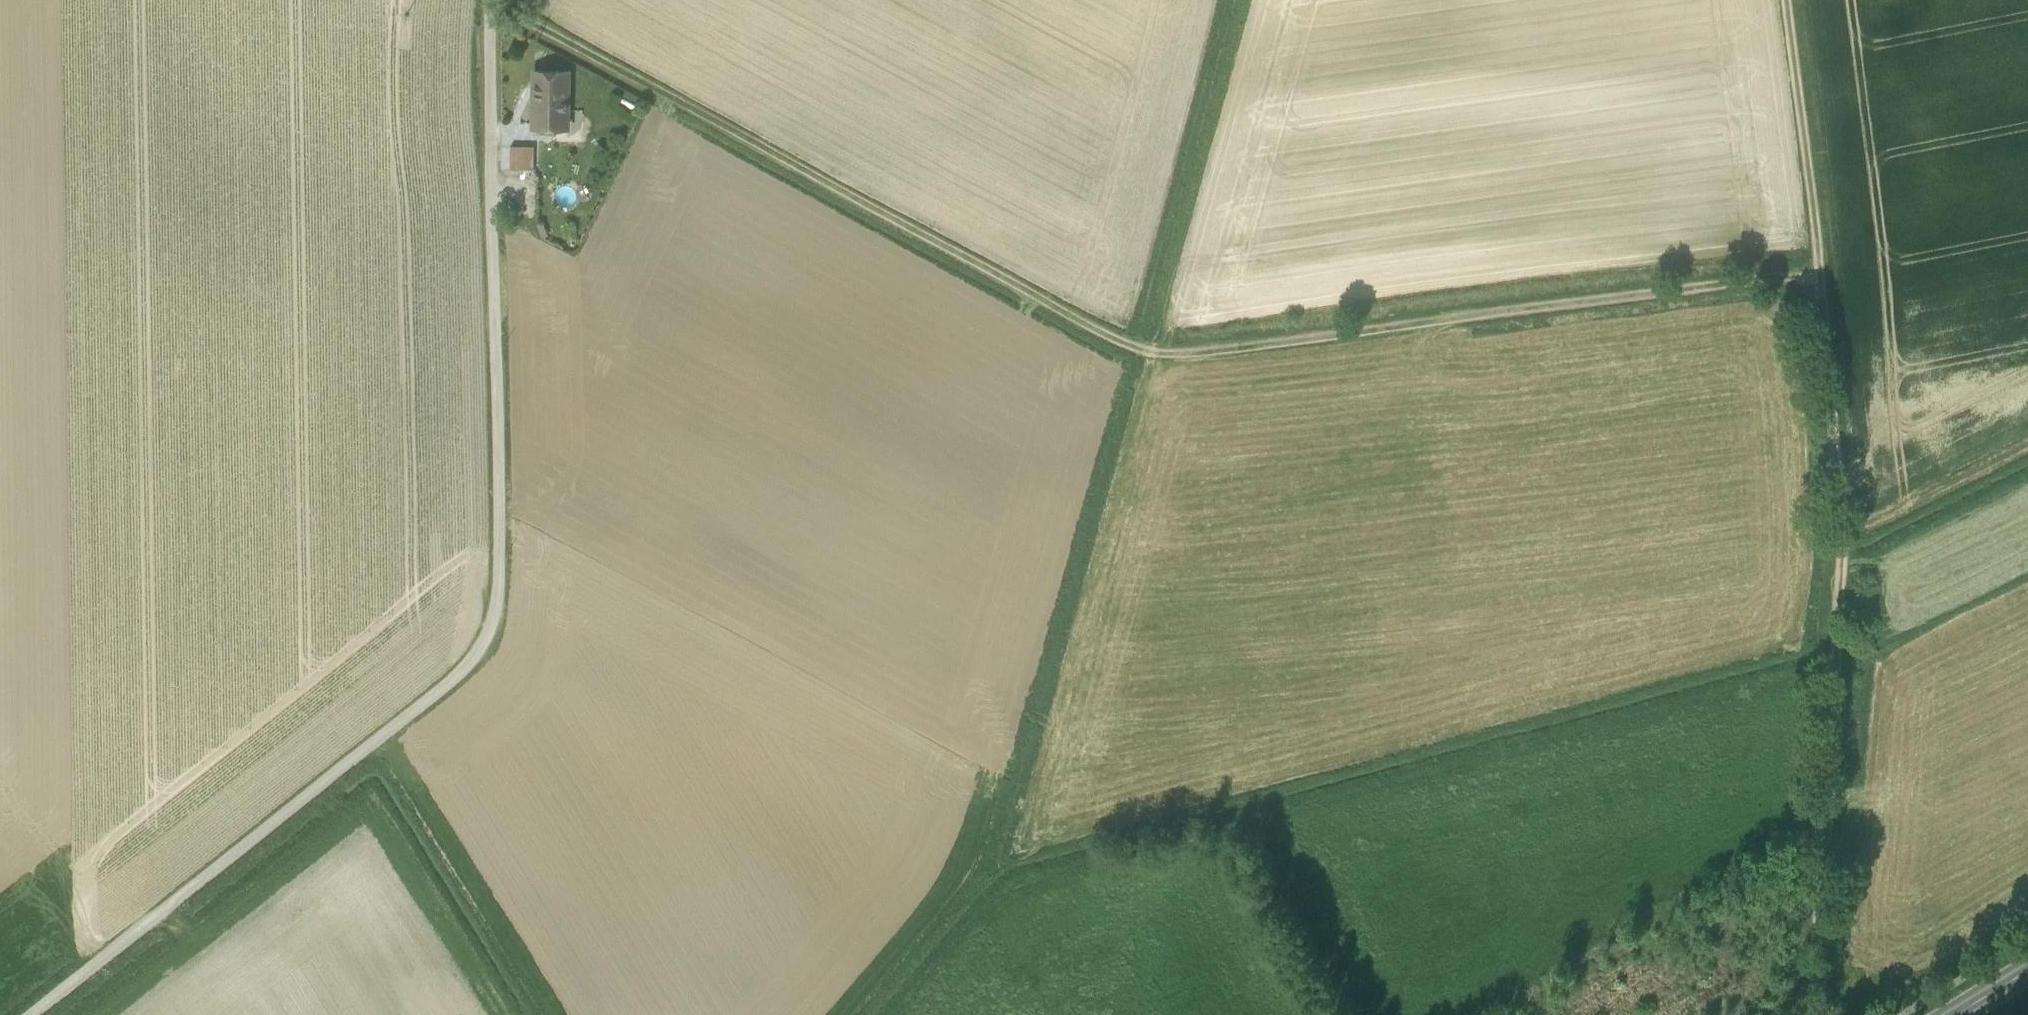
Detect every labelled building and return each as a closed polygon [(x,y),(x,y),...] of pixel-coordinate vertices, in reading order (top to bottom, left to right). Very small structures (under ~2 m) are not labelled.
[(567,71),(534,70),(533,127),(567,128),(567,71)] [(534,146),(510,146),(510,169),(533,170),(534,146)]
